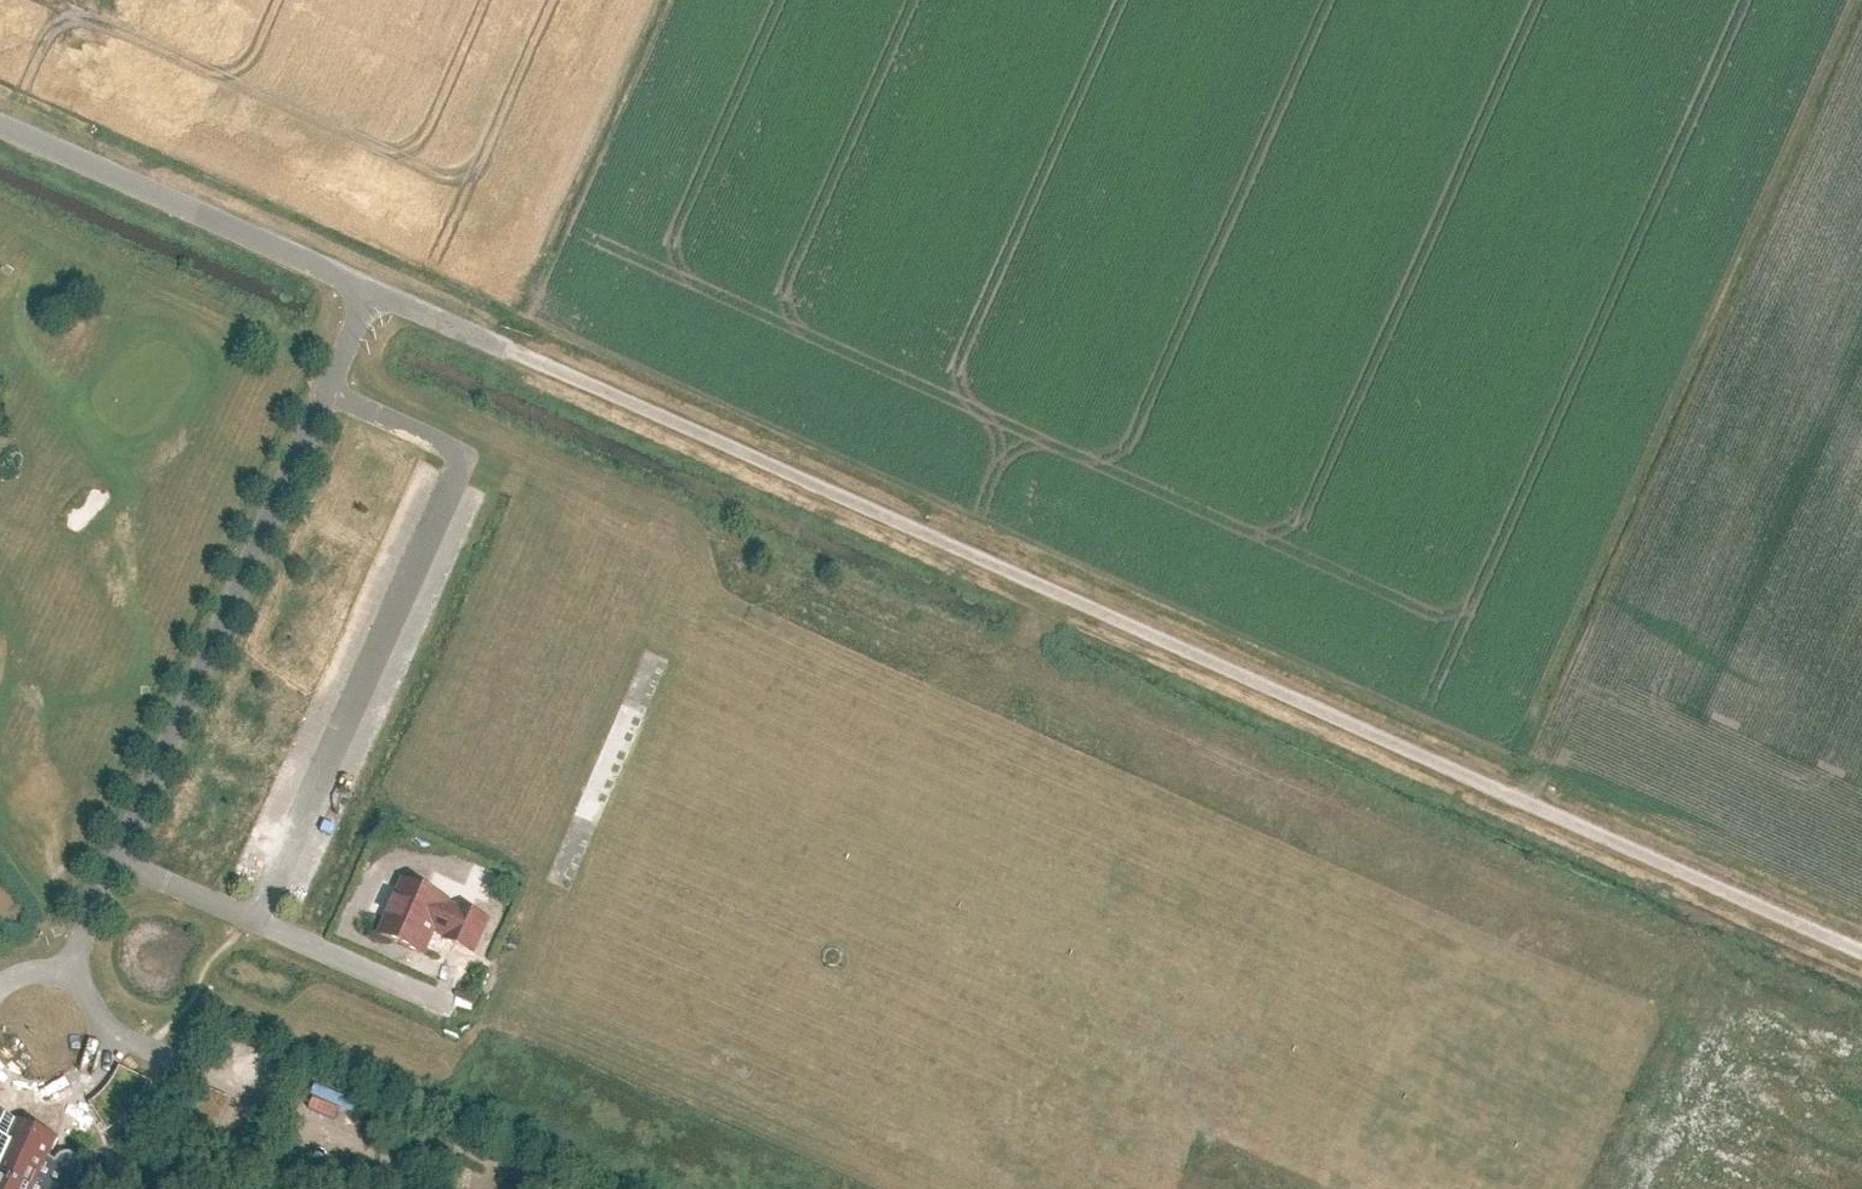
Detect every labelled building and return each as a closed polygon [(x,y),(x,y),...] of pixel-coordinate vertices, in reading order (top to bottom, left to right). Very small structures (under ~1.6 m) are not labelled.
[(256,838),(261,826),(239,817),(234,830),(256,838)] [(445,902),(446,900),(405,881),(381,935),(423,953),(436,923),(450,929),(445,940),(474,952),(489,919),(460,906),(459,909),(445,902)] [(13,1124),(0,1118),(0,1188),(74,1188),(81,1174),(83,1167),(81,1159),(76,1154),(68,1152),(61,1154),(56,1160),(47,1156),(56,1137),(20,1121),(12,1140),(7,1138),(13,1124)]
